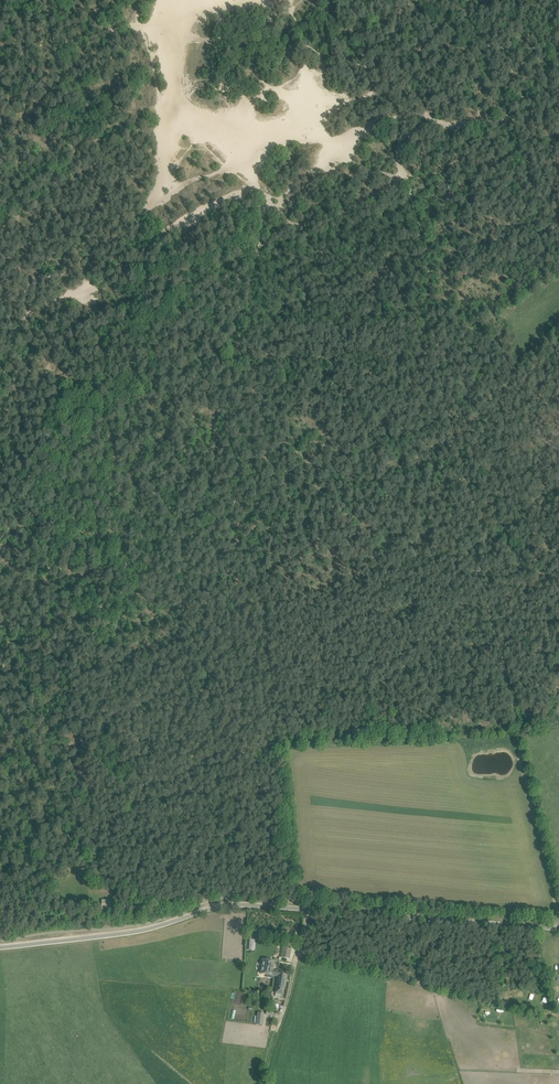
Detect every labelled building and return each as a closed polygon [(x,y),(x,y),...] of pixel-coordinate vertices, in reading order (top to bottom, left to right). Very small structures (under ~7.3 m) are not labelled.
[(111,911),(110,899),(101,899),(102,911),(111,911)] [(283,949),(281,957),(289,958),(290,951),(291,947),(283,946),(283,949)] [(273,976),(274,976),(274,975),(275,975),(276,970),(273,970),(274,961),(263,959),(261,973),(267,975),(267,976),(267,977),(272,978),(273,976)] [(274,975),(274,976),(277,976),(274,992),(282,994),(283,988),(284,988),(287,972),(276,970),(275,975),(274,975)] [(266,1015),(273,1016),(274,1009),(267,1008),(266,1015)]
